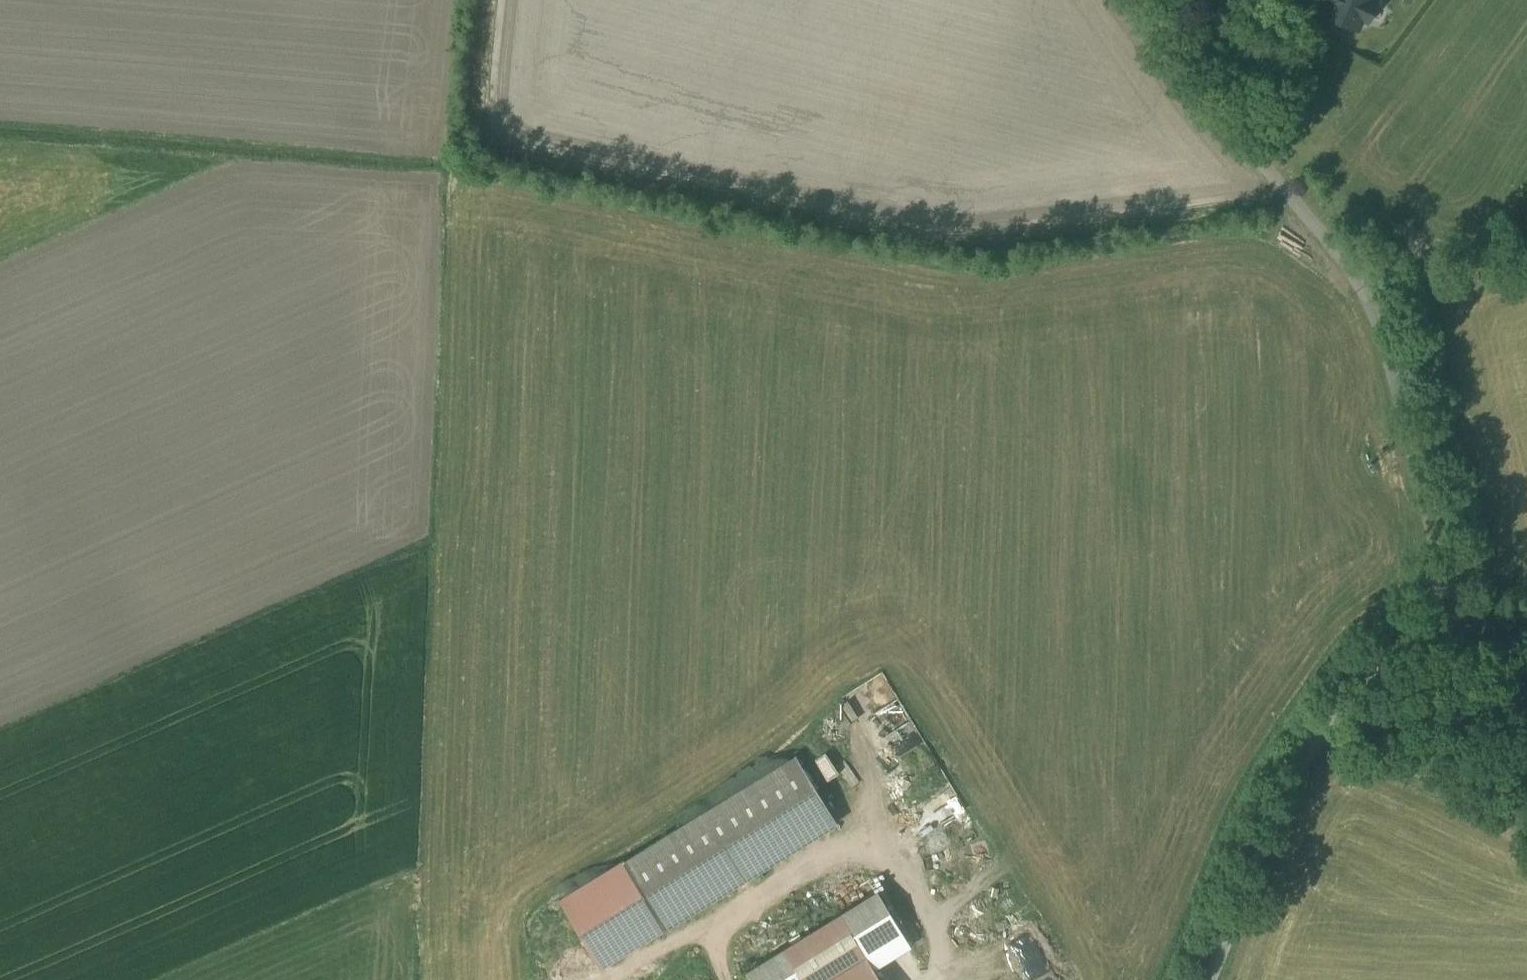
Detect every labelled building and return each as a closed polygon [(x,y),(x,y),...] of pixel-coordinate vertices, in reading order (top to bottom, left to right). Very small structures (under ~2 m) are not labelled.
[(1322,0),(1325,1),(1321,12),(1356,28),(1361,17),(1368,1),(1369,0),(1322,0)] [(1374,4),(1368,1),(1361,17),(1367,19),(1374,4)] [(794,756),(558,900),(599,968),(620,956),(836,824),(794,756)] [(746,972),(751,979),(855,979),(874,969),(911,946),(878,892),(746,972)] [(855,979),(881,979),(874,969),(855,979)]
